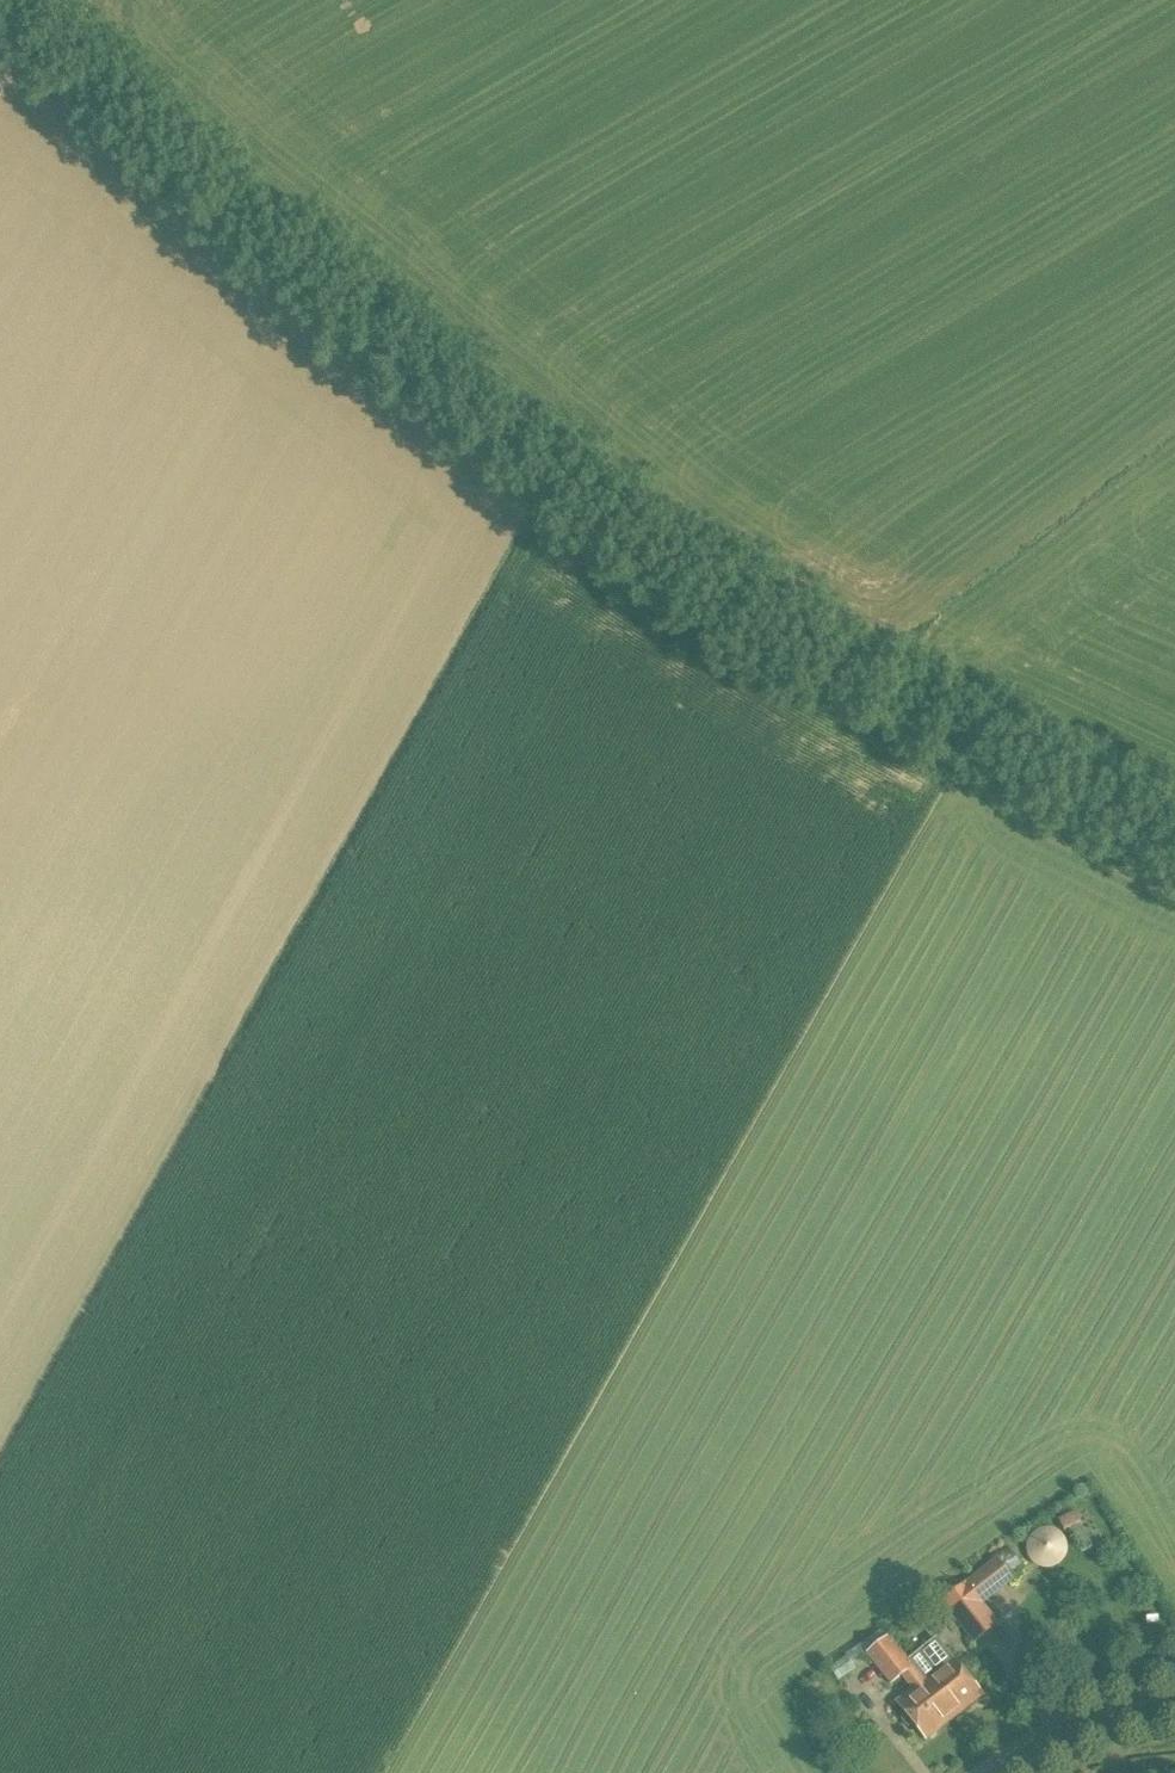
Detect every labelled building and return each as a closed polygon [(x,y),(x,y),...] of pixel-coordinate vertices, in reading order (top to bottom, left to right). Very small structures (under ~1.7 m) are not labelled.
[(1064,1532),(1081,1524),(1075,1511),(1058,1519),(1064,1532)] [(1047,1561),(1068,1546),(1055,1529),(1035,1544),(1047,1561)] [(974,1644),(999,1624),(983,1603),(1013,1579),(996,1557),(940,1601),(974,1644)] [(954,1717),(925,1678),(924,1679),(908,1660),(889,1635),(865,1653),(891,1686),(901,1676),(912,1689),(896,1702),(927,1739),(954,1717)] [(982,1694),(951,1657),(936,1637),(908,1660),(924,1679),(925,1678),(954,1717),(982,1694)] [(829,1758),(844,1749),(834,1735),(820,1744),(829,1758)]
